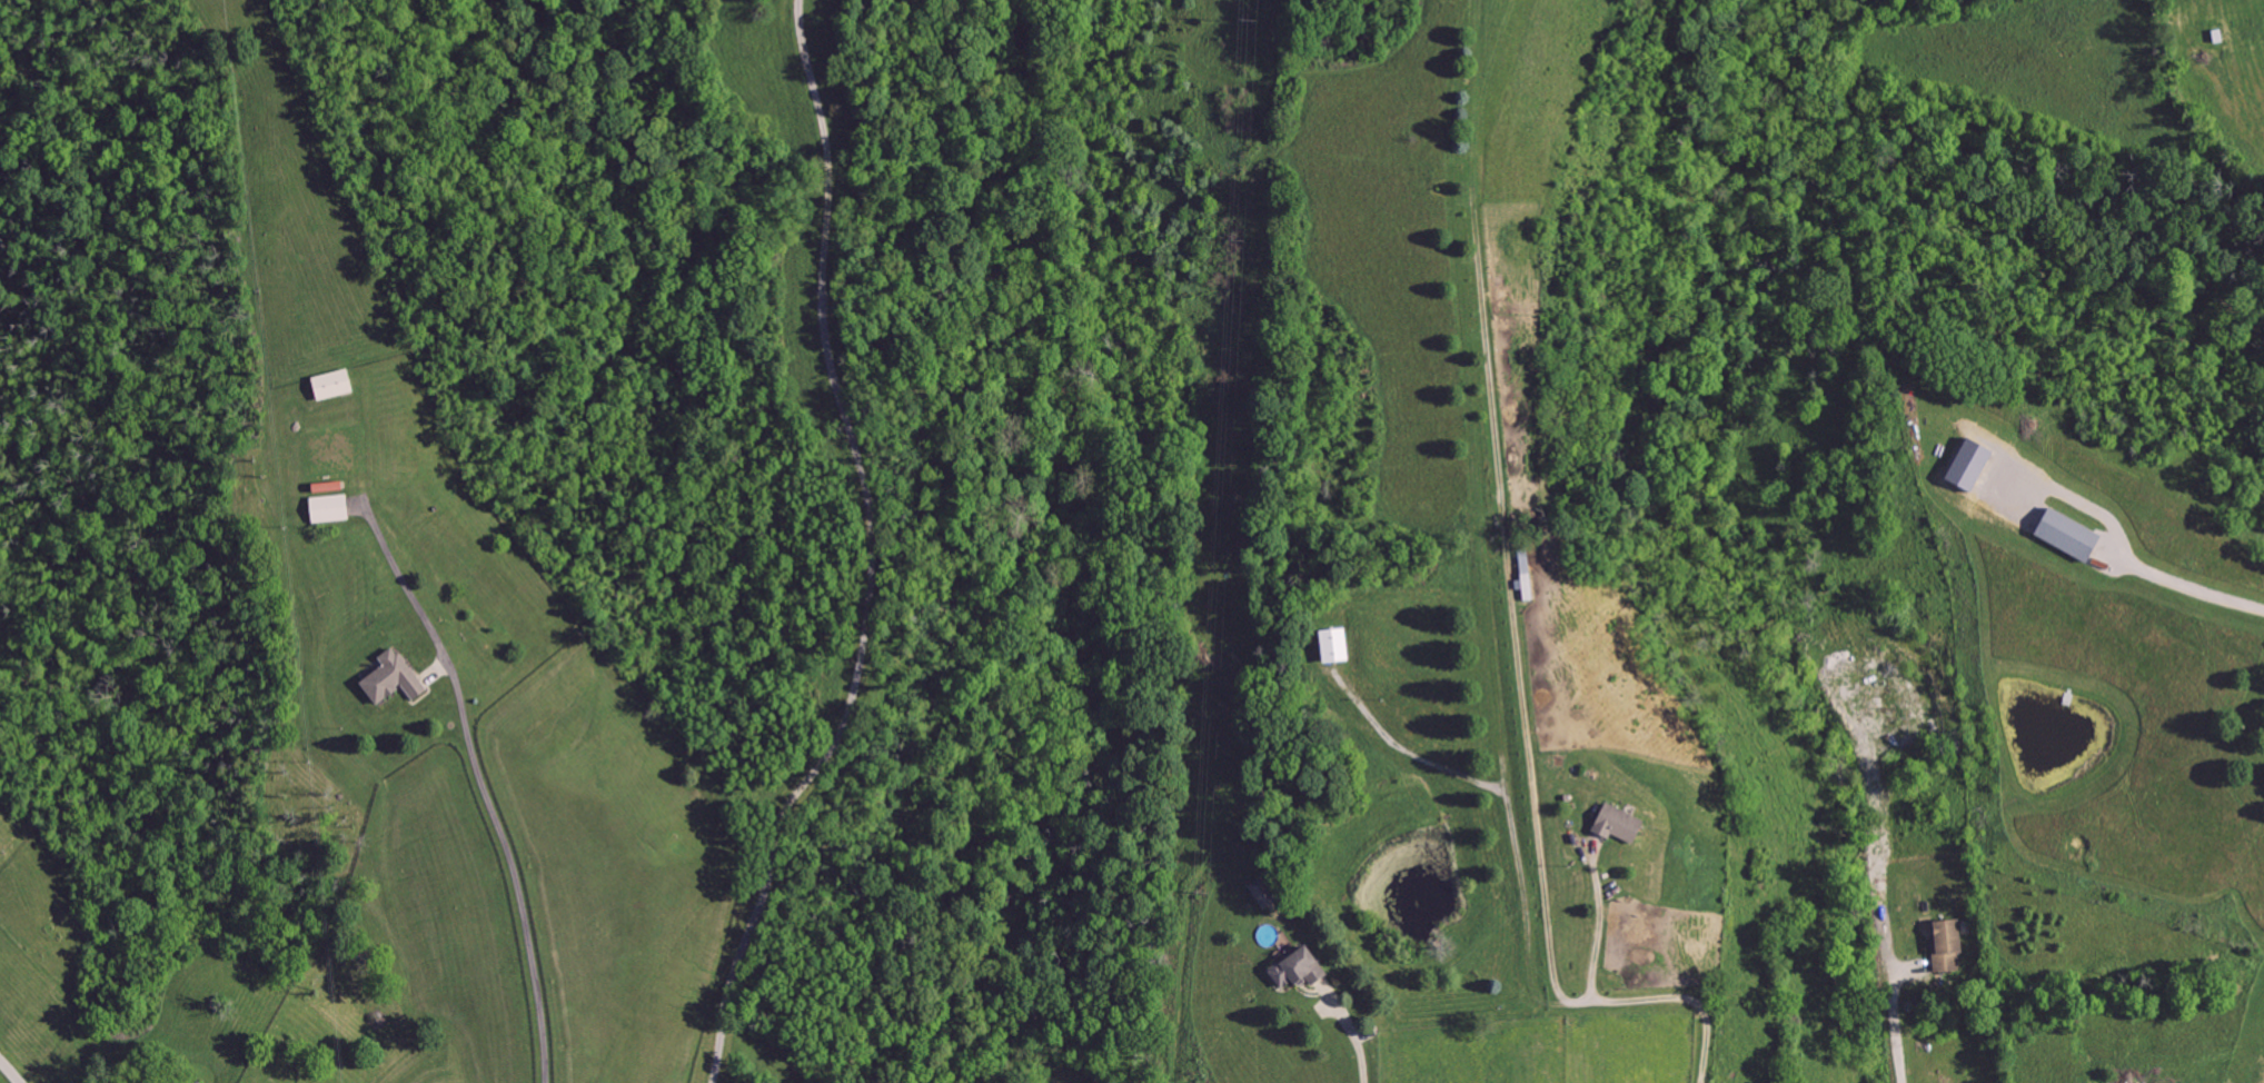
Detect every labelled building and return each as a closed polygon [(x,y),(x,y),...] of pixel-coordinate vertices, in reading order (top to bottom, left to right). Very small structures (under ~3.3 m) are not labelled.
[(314,376),(319,403),(357,395),(351,368),(314,376)] [(1970,493),(1987,450),(1959,438),(1941,482),(1970,493)] [(310,496),(312,525),(352,520),(351,506),(349,493),(310,496)] [(2100,536),(2044,506),(2029,534),(2082,563),(2086,554),(2090,556),(2100,536)] [(1356,661),(1352,628),(1328,631),(1331,664),(1356,661)] [(397,642),(376,657),(386,665),(363,682),(378,704),(403,687),(413,702),(430,688),(425,682),(397,642)] [(1631,844),(1634,836),(1639,838),(1646,821),(1600,804),(1589,833),(1607,840),(1608,836),(1631,844)] [(1269,910),(1287,899),(1272,875),(1255,886),(1269,910)] [(1930,922),(1931,972),(1963,971),(1961,920),(1930,922)] [(1287,989),(1302,980),(1305,987),(1315,981),(1318,986),(1335,976),(1317,945),(1276,969),(1287,989)]
